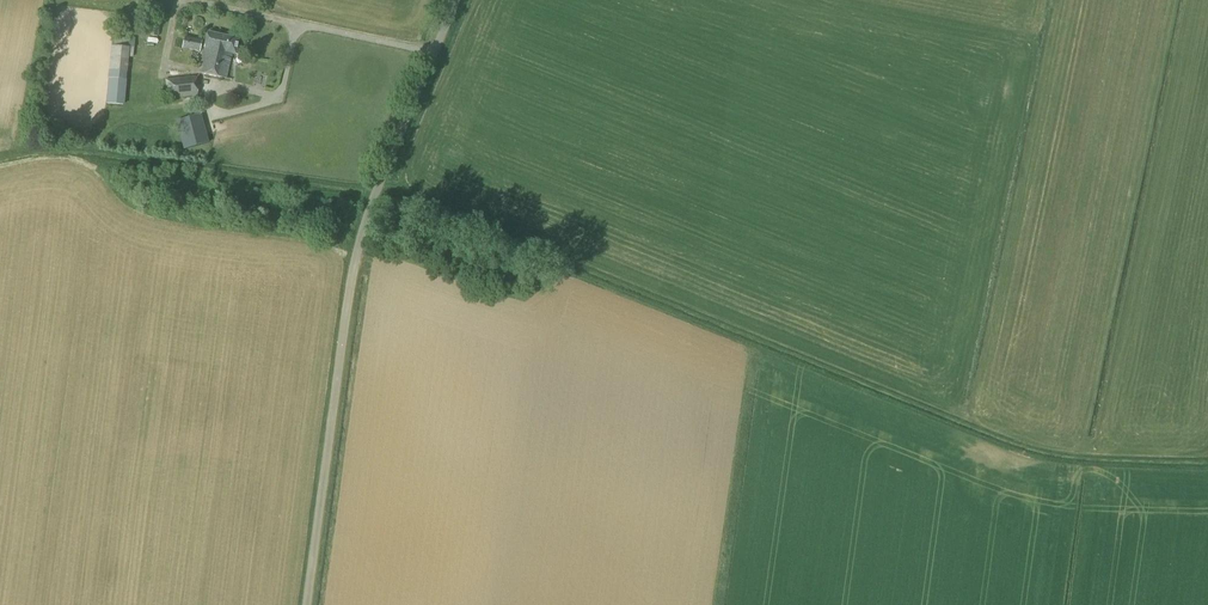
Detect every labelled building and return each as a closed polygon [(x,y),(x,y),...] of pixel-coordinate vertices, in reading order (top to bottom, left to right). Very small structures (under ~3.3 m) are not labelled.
[(157,37),(160,23),(145,20),(142,34),(157,37)] [(208,34),(201,64),(207,65),(208,60),(214,62),(215,56),(230,59),(231,54),(235,55),(238,40),(208,34)] [(113,37),(112,46),(129,48),(128,58),(133,59),(135,38),(113,37)] [(200,52),(202,41),(184,38),(182,49),(200,52)] [(128,58),(129,48),(110,46),(107,79),(108,79),(105,104),(124,106),(128,58)] [(207,65),(201,64),(199,73),(226,79),(230,59),(215,56),(214,62),(208,60),(207,65)] [(168,99),(198,96),(195,76),(165,79),(168,99)] [(184,150),(208,143),(200,115),(176,122),(184,150)]
